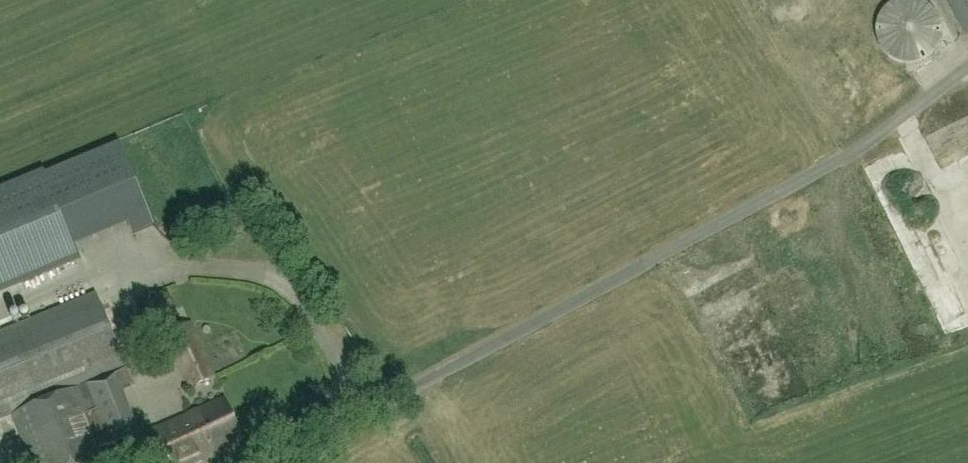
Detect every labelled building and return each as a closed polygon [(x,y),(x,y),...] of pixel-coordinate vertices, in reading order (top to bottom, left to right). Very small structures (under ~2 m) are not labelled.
[(875,35),(878,46),(884,55),(893,61),(903,64),(914,64),(924,61),(932,54),(938,45),(941,35),(941,25),(937,15),(931,7),(923,2),(918,0),(898,0),(893,2),(885,7),(879,16),(875,25),(875,35)] [(967,36),(967,35),(967,0),(947,0),(967,36)] [(116,171),(131,165),(127,156),(112,162),(116,171)] [(0,194),(0,290),(80,257),(76,247),(46,175),(0,194)] [(72,190),(72,177),(56,177),(56,190),(72,190)] [(157,199),(145,204),(160,234),(171,228),(157,199)] [(31,462),(98,462),(105,460),(100,450),(139,434),(123,389),(134,385),(127,367),(96,293),(0,332),(0,422),(12,417),(31,462)] [(191,388),(215,378),(191,324),(167,335),(191,388)] [(159,462),(199,462),(244,443),(225,400),(147,435),(159,462)]
